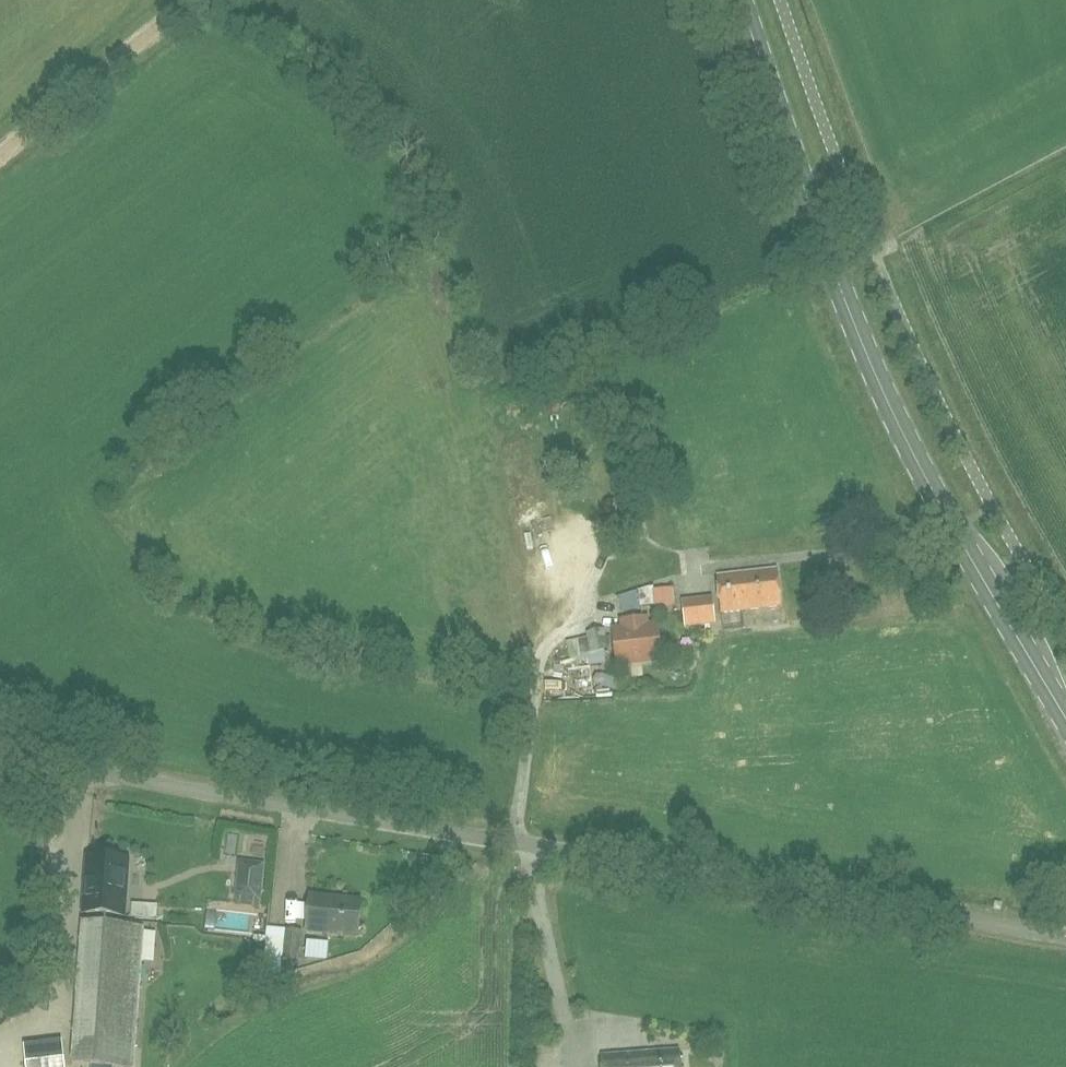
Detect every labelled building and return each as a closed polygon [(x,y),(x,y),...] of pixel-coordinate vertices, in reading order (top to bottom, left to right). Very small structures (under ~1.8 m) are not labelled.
[(720,611),(781,604),(777,567),(716,574),(720,611)] [(685,625),(715,621),(712,595),(682,599),(685,625)] [(616,663),(659,657),(654,611),(623,615),(624,624),(611,625),(616,663)] [(90,885),(87,915),(121,917),(123,887),(124,887),(126,857),(86,854),(84,885),(90,885)] [(235,898),(260,901),(263,879),(238,876),(235,898)] [(358,935),(361,898),(309,893),(306,930),(358,935)] [(143,926),(81,920),(70,1064),(113,1066),(134,1066),(143,926)] [(297,958),(300,930),(285,928),(282,956),(297,958)] [(308,937),(308,955),(330,955),(330,936),(308,937)] [(59,1041),(25,1044),(27,1066),(62,1066),(59,1041)] [(679,1047),(601,1054),(602,1066),(681,1066),(679,1047)]
